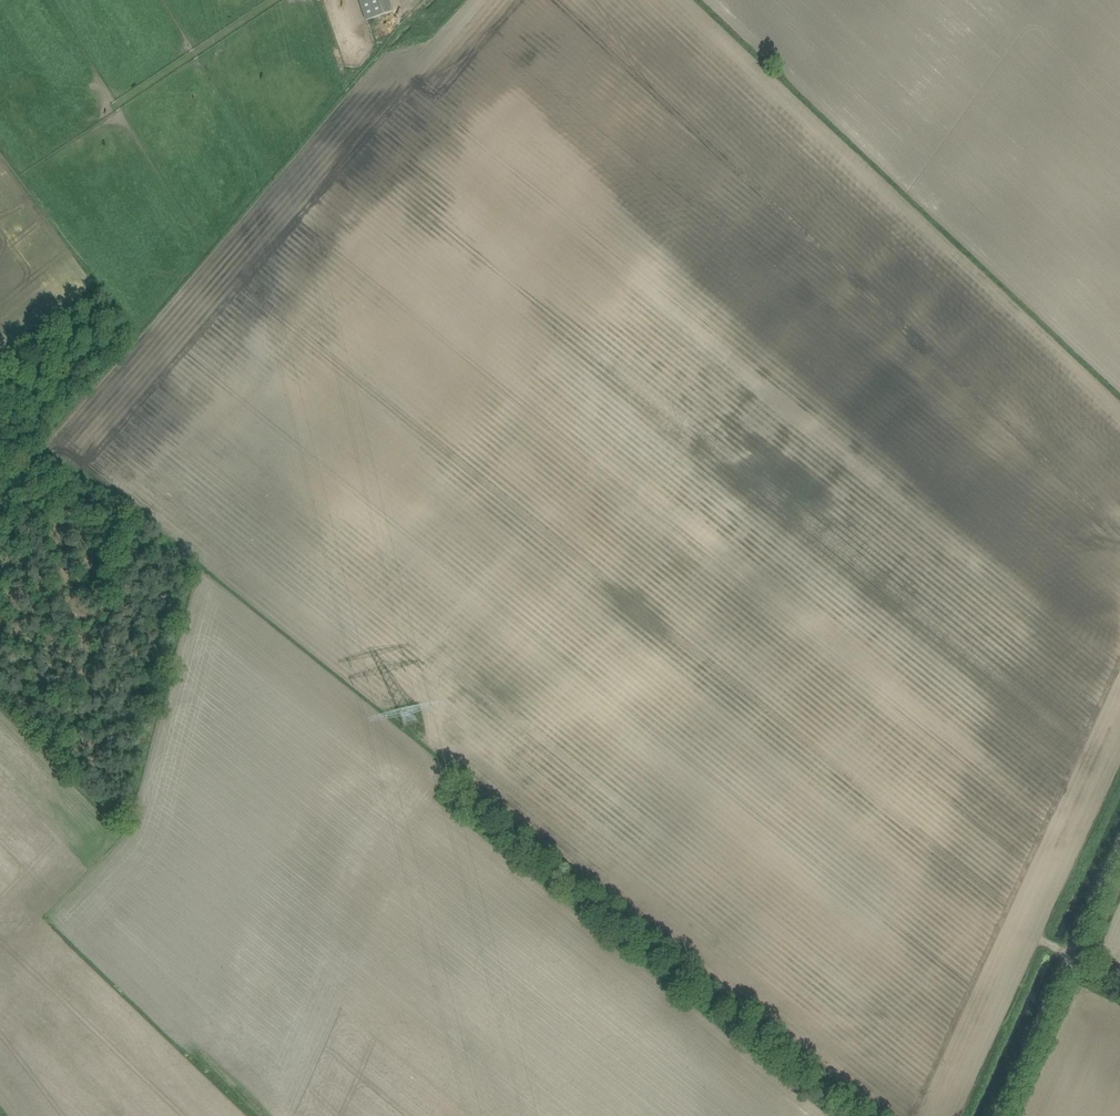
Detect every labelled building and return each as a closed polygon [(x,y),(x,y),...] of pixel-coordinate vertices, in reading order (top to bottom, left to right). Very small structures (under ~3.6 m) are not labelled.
[(366,21),(394,12),(390,0),(359,0),(366,21)]
